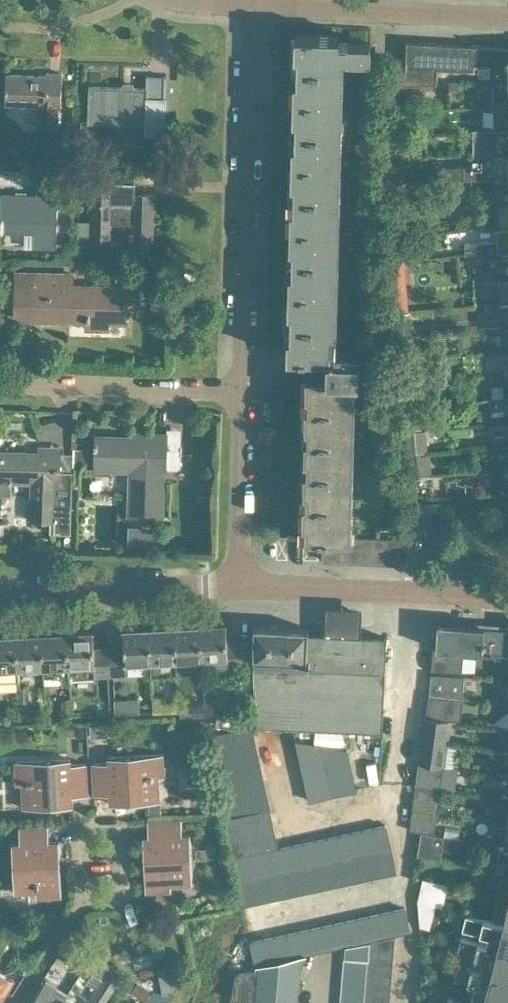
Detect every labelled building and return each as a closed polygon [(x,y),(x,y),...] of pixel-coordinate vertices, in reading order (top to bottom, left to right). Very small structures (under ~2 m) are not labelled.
[(370,57),(371,42),(339,42),(339,35),(296,34),(287,356),(295,356),(295,355),(337,357),(344,55),(370,57)] [(496,63),(496,46),(407,41),(405,70),(386,69),(386,84),(438,82),(439,67),(476,69),(477,63),(496,63)] [(496,63),(496,80),(507,79),(507,46),(496,46),(496,63)] [(6,73),(6,104),(38,105),(38,126),(58,127),(58,105),(62,105),(62,72),(47,71),(47,74),(6,73)] [(163,134),(165,75),(146,75),(145,87),(89,85),(88,121),(111,122),(114,123),(117,124),(119,124),(123,124),(125,124),(128,124),(130,123),(146,123),(146,133),(163,134)] [(496,80),(495,104),(507,103),(507,79),(496,80)] [(451,90),(429,91),(429,102),(451,101),(451,90)] [(495,104),(495,128),(495,129),(507,128),(507,103),(495,104)] [(405,134),(404,108),(392,109),(387,109),(387,134),(389,134),(405,134)] [(495,129),(495,128),(474,128),(474,155),(507,152),(507,128),(495,129)] [(398,134),(389,134),(387,134),(385,134),(385,155),(399,156),(398,134)] [(474,155),(474,164),(440,166),(441,180),(495,177),(507,176),(507,152),(474,155)] [(1,193),(0,232),(3,232),(3,227),(39,228),(38,243),(34,243),(34,246),(57,247),(59,188),(65,188),(65,175),(37,174),(37,194),(1,193)] [(495,177),(496,202),(507,201),(507,176),(495,177)] [(93,178),(91,206),(93,206),(92,239),(113,240),(113,222),(132,223),(131,235),(129,235),(128,246),(152,246),(153,194),(134,193),(135,179),(93,178)] [(496,202),(497,226),(507,225),(507,201),(496,202)] [(487,219),(472,220),(473,227),(488,226),(487,219)] [(497,226),(497,239),(466,242),(467,252),(483,251),(483,252),(507,249),(507,225),(497,226)] [(483,252),(485,274),(501,273),(501,274),(507,273),(507,249),(483,252)] [(416,273),(444,274),(446,253),(417,251),(416,273)] [(400,271),(388,272),(391,314),(403,313),(400,271)] [(72,284),(72,273),(46,272),(17,272),(16,317),(86,319),(86,327),(108,327),(109,285),(72,284)] [(404,323),(403,313),(391,314),(391,325),(404,323)] [(352,534),(357,377),(359,377),(360,357),(337,357),(295,355),(295,356),(294,375),(307,376),(304,537),(313,537),(317,538),(325,538),(349,538),(353,539),(353,536),(353,534),(352,534)] [(408,366),(397,367),(396,367),(398,383),(409,382),(408,366)] [(410,389),(398,390),(400,408),(411,407),(410,389)] [(507,415),(507,391),(495,392),(496,416),(507,415)] [(172,445),(185,445),(186,413),(173,412),(172,445)] [(419,431),(405,432),(406,445),(420,443),(419,431)] [(183,446),(182,446),(166,445),(167,434),(144,433),(144,438),(97,436),(96,442),(94,442),(94,448),(96,448),(96,469),(112,469),(112,461),(131,462),(130,515),(162,516),(163,471),(165,471),(166,469),(179,469),(182,466),(183,446)] [(495,435),(496,445),(507,445),(507,434),(495,435)] [(39,451),(0,450),(0,495),(4,496),(5,481),(32,482),(32,519),(51,519),(50,532),(71,533),(73,471),(61,471),(61,458),(40,458),(40,451),(39,451)] [(429,458),(405,461),(408,492),(433,489),(429,458)] [(416,502),(416,511),(433,511),(446,511),(446,502),(416,502)] [(407,511),(407,523),(407,528),(414,528),(414,535),(415,534),(425,534),(427,534),(427,528),(433,528),(433,527),(433,511),(416,511),(407,511)] [(349,538),(348,561),(361,561),(362,537),(353,536),(353,539),(349,538)] [(362,537),(361,561),(374,562),(375,537),(362,537)] [(375,537),(374,562),(387,562),(388,537),(375,537)] [(388,537),(387,562),(400,563),(401,537),(396,537),(388,537)] [(349,538),(325,538),(324,560),(348,561),(349,538)] [(440,622),(438,647),(465,649),(507,653),(507,629),(440,622)] [(242,668),(241,640),(228,641),(227,624),(201,625),(202,662),(228,660),(229,669),(242,668)] [(202,662),(201,625),(175,626),(177,663),(202,662)] [(384,731),(388,637),(309,633),(309,628),(254,625),(254,640),(255,667),(258,711),(218,713),(217,723),(237,727),(234,728),(252,731),(252,732),(258,732),(258,724),(348,729),(384,731)] [(177,673),(177,663),(175,626),(149,628),(151,665),(152,675),(177,673)] [(151,665),(149,628),(123,629),(124,646),(109,647),(110,675),(129,675),(128,666),(151,665)] [(110,675),(109,647),(94,648),(93,631),(67,632),(69,675),(71,675),(71,677),(110,675)] [(69,675),(67,632),(42,633),(44,671),(46,671),(47,676),(69,675)] [(44,671),(42,633),(16,634),(18,672),(44,671)] [(18,672),(16,634),(0,635),(0,681),(18,680),(18,672)] [(255,667),(254,640),(241,640),(242,668),(255,667)] [(463,671),(465,649),(438,647),(434,646),(432,669),(463,671)] [(464,675),(454,674),(432,672),(431,694),(430,695),(448,696),(452,697),(462,697),(464,675)] [(31,685),(19,686),(20,702),(31,701),(31,685)] [(430,695),(426,717),(451,719),(462,720),(464,697),(462,697),(452,697),(430,695)] [(62,699),(63,717),(74,715),(72,698),(62,699)] [(448,742),(451,719),(426,717),(423,739),(448,742)] [(108,723),(90,724),(90,736),(109,736),(108,723)] [(213,734),(217,751),(255,743),(252,732),(252,731),(234,728),(213,734)] [(445,764),(448,742),(423,739),(420,761),(445,764)] [(322,744),(296,740),(301,764),(325,759),(348,754),(347,749),(322,744)] [(217,751),(220,764),(258,756),(255,743),(217,751)] [(109,761),(93,762),(95,794),(110,794),(111,803),(154,801),(153,777),(164,776),(163,753),(108,756),(109,761)] [(348,754),(325,759),(328,771),(351,766),(348,754)] [(220,764),(223,777),(261,768),(258,756),(220,764)] [(70,758),(16,761),(17,784),(28,783),(29,807),(73,805),(72,796),(88,795),(86,763),(71,763),(70,758)] [(325,759),(301,764),(303,776),(328,771),(325,759)] [(441,788),(445,764),(420,761),(417,785),(441,788)] [(351,766),(328,771),(330,783),(354,778),(351,766)] [(261,768),(223,777),(225,790),(263,781),(261,768)] [(328,771),(303,776),(306,788),(330,783),(328,771)] [(354,778),(330,783),(333,795),(357,790),(354,778)] [(225,790),(228,803),(266,794),(263,781),(225,790)] [(330,783),(306,788),(308,801),(333,795),(330,783)] [(440,799),(441,788),(417,785),(415,796),(440,799)] [(228,803),(231,816),(269,808),(266,794),(228,803)] [(438,811),(440,799),(415,796),(414,807),(438,811)] [(438,811),(414,807),(412,818),(437,822),(438,811)] [(228,838),(232,858),(245,855),(257,853),(269,850),(278,848),(269,808),(231,816),(223,818),(228,838)] [(437,822),(412,818),(411,828),(411,830),(412,830),(422,832),(423,830),(435,833),(437,822)] [(154,836),(143,837),(146,891),(171,890),(171,879),(193,878),(190,834),(183,835),(182,819),(148,821),(148,822),(153,822),(154,836)] [(387,824),(374,827),(379,851),(392,848),(387,824)] [(20,843),(12,843),(14,887),(36,886),(36,896),(62,895),(59,841),(49,841),(49,826),(19,827),(20,843)] [(374,827),(362,830),(367,853),(379,851),(374,827)] [(362,830),(351,832),(356,856),(367,853),(362,830)] [(463,837),(435,833),(423,830),(422,832),(418,855),(441,859),(443,848),(461,851),(463,837)] [(351,832),(339,835),(344,858),(356,856),(351,832)] [(339,835),(327,837),(332,861),(344,858),(339,835)] [(327,837),(315,840),(321,863),(332,861),(327,837)] [(315,840),(304,842),(309,866),(321,863),(315,840)] [(304,842),(292,845),(297,868),(309,866),(304,842)] [(505,845),(501,844),(500,845),(499,848),(501,850),(496,869),(507,871),(507,846),(505,845)] [(292,845),(280,847),(285,871),(297,868),(292,845)] [(278,848),(269,850),(274,873),(285,871),(280,847),(278,848)] [(392,848),(379,851),(384,874),(397,872),(392,848)] [(269,850),(257,853),(262,876),(274,873),(269,850)] [(379,851),(367,853),(373,877),(384,874),(379,851)] [(257,853),(245,855),(250,878),(262,876),(257,853)] [(367,853),(356,856),(361,879),(373,877),(367,853)] [(245,855),(232,858),(237,881),(250,878),(245,855)] [(356,856),(344,858),(349,882),(361,879),(356,856)] [(344,858),(332,861),(337,884),(349,882),(344,858)] [(332,861),(321,863),(326,886),(337,884),(332,861)] [(321,863),(309,866),(314,889),(326,886),(321,863)] [(309,866),(297,868),(302,891),(314,889),(309,866)] [(297,868),(285,871),(290,894),(302,891),(297,868)] [(496,869),(495,872),(503,874),(499,894),(507,896),(507,871),(496,869)] [(285,871),(274,873),(279,896),(290,894),(285,871)] [(274,873),(262,876),(267,899),(279,896),(274,873)] [(262,876),(250,878),(255,901),(267,899),(262,876)] [(424,877),(419,900),(422,901),(444,906),(449,882),(424,877)] [(250,878),(237,881),(242,904),(255,901),(250,878)] [(499,894),(494,917),(507,920),(507,896),(499,894)] [(405,908),(393,910),(399,935),(411,932),(405,908)] [(393,910),(381,913),(387,937),(396,936),(399,935),(393,910)] [(494,917),(468,911),(464,925),(490,931),(487,941),(487,943),(507,948),(507,920),(494,917)] [(381,913),(369,915),(374,939),(387,937),(381,913)] [(369,915),(357,918),(362,941),(370,940),(374,939),(369,915)] [(357,918),(345,920),(351,944),(362,941),(357,918)] [(345,920),(333,923),(339,947),(351,944),(345,920)] [(327,949),(339,947),(333,923),(321,926),(327,949)] [(321,926),(310,928),(315,952),(327,949),(321,926)] [(310,928),(298,931),(303,955),(306,954),(315,952),(310,928)] [(298,931),(286,933),(291,957),(303,955),(298,931)] [(286,933),(274,936),(279,960),(291,957),(286,933)] [(487,943),(487,941),(462,934),(458,948),(484,955),(481,967),(507,974),(507,948),(487,943)] [(274,936),(262,938),(267,962),(276,961),(279,960),(274,936)] [(370,940),(369,952),(395,955),(396,936),(387,937),(374,939),(370,940)] [(262,938),(249,941),(254,965),(267,962),(262,938)] [(346,946),(345,958),(368,960),(370,941),(346,946)] [(369,952),(368,965),(393,967),(395,955),(369,952)] [(235,985),(258,981),(256,1002),(298,1002),(301,970),(305,965),(306,954),(303,955),(291,957),(279,960),(276,961),(267,962),(260,964),(259,969),(237,973),(235,985)] [(113,965),(114,964),(101,956),(98,955),(96,955),(94,955),(91,956),(90,958),(85,967),(93,972),(104,979),(105,979),(113,965)] [(345,958),(344,970),(367,972),(368,960),(345,958)] [(481,967),(480,967),(460,960),(455,974),(477,980),(474,991),(507,1001),(507,974),(481,967)] [(8,987),(13,990),(27,968),(16,962),(13,967),(4,969),(0,967),(0,1001),(8,987)] [(113,965),(105,979),(117,986),(125,973),(113,965)] [(172,965),(159,967),(164,992),(177,989),(172,965)] [(368,965),(367,977),(392,980),(393,967),(368,965)] [(344,970),(343,981),(366,983),(367,972),(344,970)] [(93,972),(88,978),(100,986),(104,979),(93,972)] [(391,992),(392,980),(367,977),(366,990),(391,992)] [(31,1002),(61,1002),(64,999),(68,991),(47,978),(31,1002)] [(90,1001),(93,1002),(106,1002),(117,986),(105,979),(104,979),(100,986),(90,1001)] [(343,981),(342,993),(365,995),(366,983),(343,981)] [(365,1002),(369,1002),(390,1002),(391,992),(366,990),(365,1002)] [(474,991),(470,1001),(450,995),(447,1002),(507,1002),(507,1001),(474,991)] [(151,1002),(170,1002),(173,998),(156,993),(151,1002)] [(341,1002),(364,1002),(365,995),(342,993),(341,1002)]
